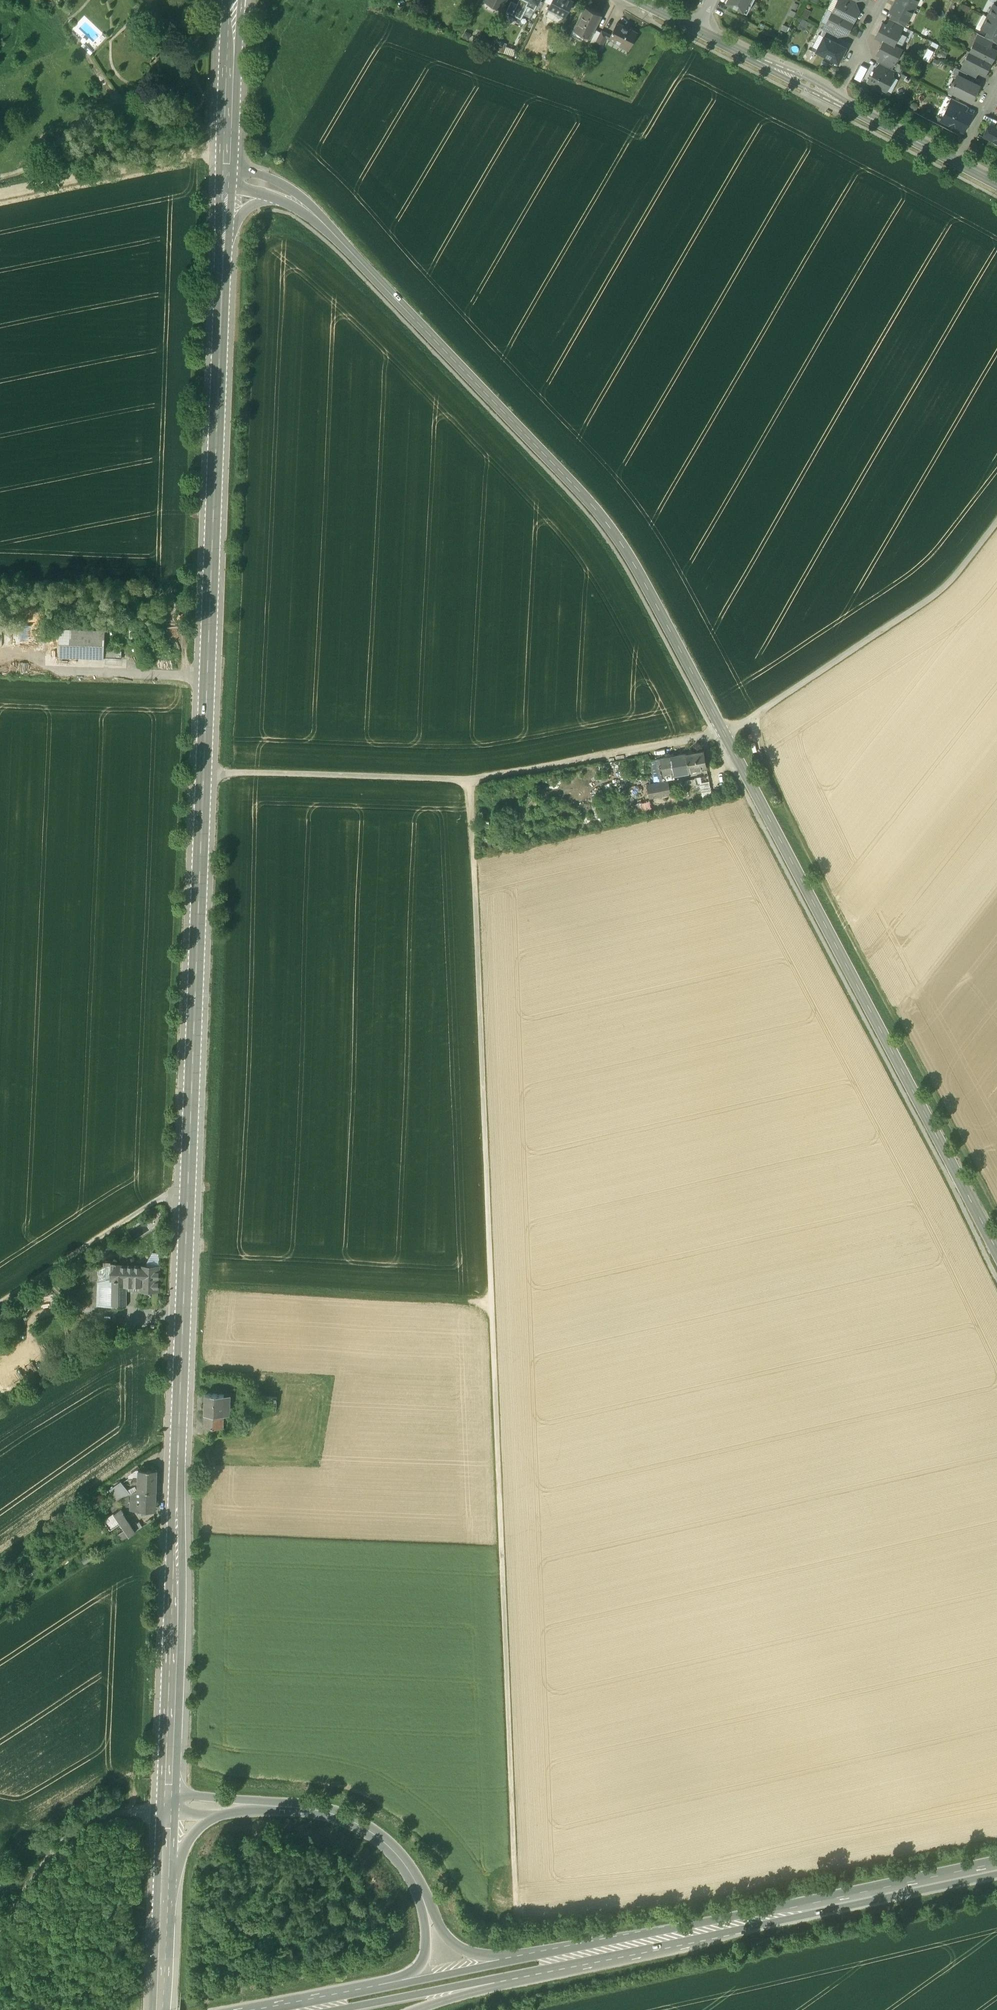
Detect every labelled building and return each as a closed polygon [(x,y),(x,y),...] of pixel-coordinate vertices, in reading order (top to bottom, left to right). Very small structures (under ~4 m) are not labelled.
[(131,5),(138,11),(144,4),(139,0),(135,0),(131,5)] [(485,1),(501,9),(505,0),(485,0),(485,1)] [(521,19),(527,6),(525,5),(528,1),(526,0),(518,0),(517,3),(511,14),(521,19)] [(533,0),(528,0),(528,1),(525,5),(527,6),(534,9),(538,2),(533,0)] [(550,4),(548,9),(556,13),(557,11),(565,15),(573,0),(553,0),(550,4)] [(749,0),(727,0),(725,3),(747,14),(753,2),(749,0)] [(839,0),(838,0),(832,12),(852,22),(858,12),(857,8),(852,6),(839,0)] [(900,0),(896,0),(890,12),(893,13),(907,21),(914,7),(900,0)] [(517,3),(512,1),(506,11),(511,14),(517,3)] [(993,4),(987,16),(996,21),(996,6),(993,4)] [(601,14),(585,6),(571,34),(580,39),(583,34),(590,37),(601,14)] [(852,22),(832,12),(826,24),(839,31),(844,33),(847,32),(852,22)] [(907,21),(893,13),(890,19),(902,26),(904,27),(907,21)] [(987,16),(981,27),(988,31),(996,35),(996,21),(987,16)] [(902,26),(890,19),(886,25),(899,32),(902,26)] [(637,33),(617,22),(609,38),(621,44),(620,46),(628,50),(637,33)] [(886,25),(882,23),(875,37),(883,41),(884,41),(893,45),(900,32),(899,32),(886,25)] [(839,31),(826,24),(823,29),(836,36),(839,31)] [(838,37),(823,29),(820,35),(824,37),(835,43),(838,37)] [(476,34),(469,30),(464,38),(471,42),(476,34)] [(602,31),(595,44),(601,47),(608,34),(602,31)] [(988,31),(985,37),(984,37),(992,41),(996,43),(996,35),(988,31)] [(992,41),(984,37),(985,37),(978,33),(975,40),(989,47),(992,41)] [(835,43),(824,37),(817,51),(838,62),(845,48),(835,43)] [(989,47),(975,40),(969,51),(990,62),(996,51),(989,47)] [(893,45),(884,41),(883,41),(877,54),(880,56),(894,63),(901,49),(893,45)] [(990,62),(969,51),(963,63),(978,71),(984,74),(990,62)] [(894,63),(880,56),(877,62),(880,63),(891,69),(891,68),(894,63)] [(891,68),(891,69),(880,63),(877,69),(892,76),(895,70),(891,68)] [(978,71),(963,63),(960,69),(967,73),(975,77),(978,71)] [(960,69),(955,67),(951,73),(956,76),(957,75),(964,78),(967,73),(960,69)] [(877,69),(875,68),(868,81),(886,90),(893,77),(892,76),(877,69)] [(964,78),(957,75),(956,76),(949,90),(971,101),(978,86),(964,78)] [(966,105),(952,98),(949,103),(964,111),(966,105)] [(964,111),(949,103),(941,119),(950,124),(954,126),(955,126),(963,131),(968,121),(965,119),(969,113),(964,111)] [(989,124),(984,135),(990,138),(996,142),(996,128),(989,124)] [(990,138),(987,144),(996,149),(996,142),(990,138)] [(105,631),(60,629),(59,656),(116,658),(116,651),(116,649),(106,649),(107,645),(104,645),(105,631)] [(703,750),(685,754),(688,770),(706,766),(703,750)] [(685,754),(663,758),(665,773),(681,771),(682,771),(684,771),(684,770),(688,770),(685,754)] [(700,783),(702,797),(711,795),(709,782),(700,783)] [(141,1266),(113,1265),(113,1283),(125,1283),(140,1284),(141,1266)] [(159,1267),(141,1266),(140,1284),(140,1289),(152,1290),(158,1290),(159,1267)] [(125,1307),(125,1283),(113,1283),(92,1284),(92,1307),(125,1307)] [(22,1311),(27,1319),(35,1314),(29,1305),(22,1311)] [(224,1394),(205,1393),(204,1426),(222,1427),(223,1412),(224,1394)] [(233,1394),(224,1394),(223,1412),(232,1412),(233,1394)] [(128,1477),(133,1477),(138,1477),(139,1469),(135,1468),(129,1473),(128,1477)] [(147,1469),(139,1469),(138,1477),(133,1477),(133,1482),(138,1483),(138,1489),(156,1490),(157,1469),(149,1469),(147,1469)] [(121,1481),(110,1489),(118,1499),(131,1493),(127,1488),(121,1481)] [(135,1484),(127,1488),(131,1493),(138,1489),(135,1484)] [(156,1490),(138,1489),(131,1493),(130,1509),(141,1510),(141,1513),(145,1513),(146,1512),(152,1512),(153,1510),(156,1510),(156,1490)] [(123,1510),(121,1507),(114,1511),(121,1522),(125,1529),(131,1525),(128,1520),(130,1519),(128,1515),(125,1516),(122,1511),(123,1510)] [(114,1511),(103,1519),(110,1529),(121,1522),(114,1511)] [(139,1521),(132,1526),(135,1531),(142,1526),(139,1521)] [(131,1525),(125,1529),(129,1535),(134,1531),(135,1531),(132,1526),(131,1525)] [(125,1529),(118,1533),(122,1539),(129,1535),(125,1529)]
